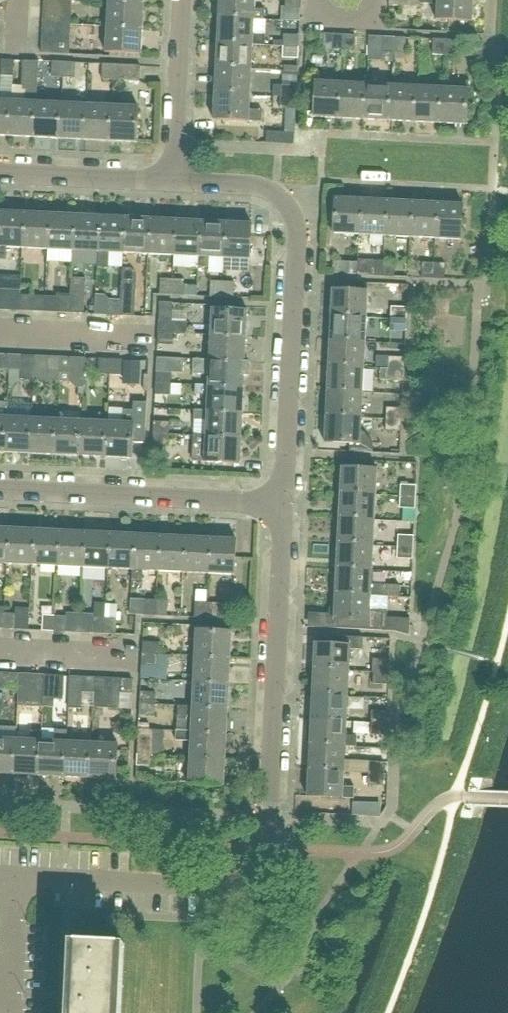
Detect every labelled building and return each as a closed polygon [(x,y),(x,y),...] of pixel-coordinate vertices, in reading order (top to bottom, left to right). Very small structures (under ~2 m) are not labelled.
[(43,22),(71,23),(72,0),(44,0),(43,22)] [(256,0),(220,0),(219,18),(255,20),(263,21),(264,11),(256,10),(256,0)] [(301,9),(301,0),(286,0),(285,8),(301,9)] [(389,8),(437,10),(436,20),(473,22),(474,0),(389,0),(389,8)] [(145,3),(108,1),(107,27),(143,29),(145,3)] [(254,35),(255,20),(219,18),(217,44),(254,45),(265,45),(265,35),(254,35)] [(43,23),(42,49),(42,56),(71,57),(72,24),(43,23)] [(142,55),(143,29),(107,27),(106,53),(142,55)] [(284,47),(299,48),(300,36),(284,35),(284,47)] [(332,50),(344,51),(344,36),(333,35),(332,50)] [(355,51),(356,36),(344,36),(344,51),(355,51)] [(382,62),(382,53),(383,37),(370,37),(369,61),(382,62)] [(394,53),(395,38),(383,37),(382,53),(394,53)] [(406,38),(395,38),(394,53),(406,54),(406,38)] [(433,55),(444,56),(445,41),(433,40),(433,55)] [(457,41),(445,41),(444,56),(456,56),(457,41)] [(253,71),(254,45),(217,44),(216,69),(253,71)] [(283,59),(299,59),(299,48),(284,47),(283,59)] [(14,61),(3,61),(2,61),(2,77),(13,77),(14,61)] [(24,101),(12,101),(10,137),(35,138),(37,102),(36,102),(38,62),(23,62),(21,92),(25,92),(24,101)] [(52,78),(63,78),(64,63),(53,62),(52,78)] [(76,63),(64,63),(63,78),(75,79),(76,63)] [(102,80),(114,81),(114,65),(103,65),(102,80)] [(141,66),(114,65),(114,81),(140,82),(141,66)] [(216,69),(215,94),(251,96),(253,71),(216,69)] [(458,89),(443,88),(441,124),(467,125),(470,80),(459,80),(458,89)] [(314,118),(340,119),(342,83),(316,82),(314,118)] [(367,85),(342,83),(340,119),(365,120),(367,85)] [(392,86),(367,85),(365,120),(391,121),(392,86)] [(282,86),(281,97),(297,98),(297,86),(282,86)] [(418,87),(392,86),(391,121),(416,123),(418,87)] [(443,88),(418,87),(416,123),(441,124),(443,88)] [(251,110),(251,96),(215,94),(214,120),(262,122),(263,111),(251,110)] [(296,110),(297,98),(281,97),(280,109),(296,110)] [(10,137),(12,101),(0,100),(0,136),(10,137)] [(62,103),(37,102),(35,138),(61,139),(62,103)] [(88,104),(62,103),(61,139),(86,141),(88,104)] [(113,106),(88,104),(86,141),(111,142),(113,106)] [(137,143),(139,107),(113,106),(111,142),(137,143)] [(333,235),(359,236),(361,199),(335,198),(333,235)] [(387,201),(361,199),(359,236),(385,237),(387,201)] [(412,202),(387,201),(385,237),(410,239),(412,202)] [(437,203),(412,202),(410,239),(436,240),(437,203)] [(464,205),(437,203),(436,240),(462,241),(464,205)] [(7,259),(7,249),(23,249),(24,213),(0,212),(0,259),(7,259)] [(48,251),(50,214),(24,213),(23,249),(48,251)] [(73,252),(75,215),(50,214),(48,251),(73,252)] [(98,253),(100,217),(75,215),(73,252),(98,253)] [(108,266),(109,253),(123,254),(125,218),(100,217),(98,253),(99,253),(98,265),(108,266)] [(123,254),(148,255),(150,219),(125,218),(123,254)] [(175,220),(150,219),(148,255),(174,257),(175,220)] [(174,257),(199,258),(201,221),(175,220),(174,257)] [(209,258),(224,259),(226,223),(201,221),(199,258),(199,266),(209,266),(209,258)] [(252,224),(226,223),(224,259),(250,260),(252,224)] [(332,274),(344,274),(345,258),(332,258),(332,274)] [(345,258),(344,274),(356,275),(357,259),(345,258)] [(357,275),(371,276),(383,276),(384,261),(358,260),(357,275)] [(396,261),(384,261),(383,276),(395,277),(396,261)] [(423,263),(422,278),(434,278),(434,263),(423,263)] [(446,263),(434,263),(434,278),(445,279),(446,263)] [(71,278),(70,298),(71,298),(70,314),(82,315),(83,278),(71,278)] [(161,279),(160,294),(172,295),(172,280),(161,279)] [(184,280),(172,280),(172,295),(183,296),(184,280)] [(211,281),(210,297),(222,297),(223,282),(211,281)] [(132,317),(134,283),(122,282),(121,301),(120,316),(132,317)] [(235,283),(223,282),(222,297),(234,298),(235,283)] [(356,282),(356,290),(369,291),(370,282),(356,282)] [(20,296),(19,296),(19,290),(0,289),(0,310),(8,311),(20,312),(20,296)] [(333,290),(332,315),(368,317),(369,292),(333,290)] [(32,312),(32,296),(20,296),(20,312),(32,312)] [(71,298),(70,298),(59,298),(59,313),(70,314),(71,298)] [(108,316),(120,316),(121,301),(109,300),(108,316)] [(392,307),(391,319),(407,320),(407,308),(392,307)] [(213,309),(212,335),(247,337),(249,311),(213,309)] [(367,342),(368,317),(332,315),(331,341),(367,342)] [(406,332),(407,320),(391,319),(391,331),(406,332)] [(159,321),(158,333),(174,334),(174,333),(187,333),(188,323),(159,321)] [(174,345),(174,334),(158,333),(158,345),(174,345)] [(212,335),(211,360),(211,361),(246,362),(246,360),(249,357),(249,352),(247,349),(247,337),(212,335)] [(365,368),(367,342),(331,341),(329,366),(365,368)] [(10,356),(0,355),(0,371),(10,371),(10,356)] [(35,381),(36,357),(10,356),(10,371),(20,372),(20,380),(35,381)] [(60,374),(61,358),(36,357),(35,381),(48,381),(48,373),(60,374)] [(157,357),(156,383),(172,384),(172,372),(183,373),(184,358),(157,357)] [(84,388),(86,359),(61,358),(60,374),(71,374),(71,383),(76,388),(84,388)] [(389,369),(404,370),(405,358),(389,358),(389,369)] [(209,386),(245,388),(245,377),(250,377),(251,362),(246,362),(211,361),(211,360),(194,359),(193,373),(210,374),(209,385),(209,386)] [(99,376),(111,376),(112,360),(99,360),(99,376)] [(123,360),(112,360),(111,376),(122,376),(123,360)] [(364,393),(365,368),(329,366),(328,391),(364,393)] [(404,370),(389,369),(380,368),(380,381),(404,382),(404,370)] [(171,396),(172,384),(156,383),(155,395),(171,396)] [(208,411),(243,413),(245,388),(209,386),(209,385),(196,384),(196,394),(209,394),(208,409),(208,411)] [(381,402),(398,402),(399,388),(381,387),(381,402)] [(327,417),(363,419),(364,393),(328,391),(327,417)] [(6,453),(7,418),(8,403),(0,402),(0,452),(6,453)] [(125,410),(124,423),(109,422),(107,458),(133,459),(134,443),(145,443),(147,402),(134,402),(133,410),(125,410)] [(387,408),(386,420),(402,420),(402,409),(387,408)] [(207,437),(242,439),(243,413),(208,411),(208,409),(195,409),(194,419),(208,419),(207,437)] [(362,433),(363,419),(327,417),(325,443),(351,444),(350,452),(373,453),(374,443),(370,434),(362,433)] [(7,418),(6,453),(31,454),(33,419),(7,418)] [(33,419),(31,454),(56,455),(58,420),(33,419)] [(58,420),(56,455),(82,456),(83,421),(58,420)] [(401,432),(402,420),(386,420),(386,431),(401,432)] [(83,421),(82,456),(107,458),(109,422),(83,421)] [(170,423),(154,422),(154,434),(169,434),(170,423)] [(168,446),(169,434),(154,434),(153,445),(168,446)] [(241,464),(242,439),(207,437),(195,436),(193,462),(241,464)] [(341,494),(376,495),(378,470),(342,468),(341,494)] [(416,498),(416,486),(401,485),(400,497),(416,498)] [(340,519),(375,521),(376,495),(341,494),(340,519)] [(416,498),(400,497),(400,508),(415,509),(416,498)] [(373,547),(375,521),(340,519),(338,545),(373,547)] [(6,565),(8,528),(0,528),(0,564),(6,565)] [(34,529),(8,528),(6,565),(32,566),(34,529)] [(59,531),(34,529),(32,566),(57,567),(59,531)] [(84,532),(59,531),(57,567),(83,568),(84,532)] [(110,533),(84,532),(83,568),(108,570),(110,533)] [(110,533),(108,570),(133,571),(135,534),(110,533)] [(135,534),(133,571),(159,572),(160,536),(135,534)] [(160,536),(159,572),(184,573),(186,537),(160,536)] [(398,536),(398,547),(413,548),(413,536),(398,536)] [(211,538),(186,537),(184,573),(209,575),(211,538)] [(211,538),(209,575),(235,576),(237,539),(211,538)] [(372,572),(373,547),(338,545),(337,571),(372,572)] [(397,558),(412,559),(413,548),(398,547),(397,558)] [(335,597),(371,598),(371,595),(399,596),(399,586),(371,584),(372,572),(337,571),(335,597)] [(371,598),(335,597),(334,621),(338,621),(338,629),(383,631),(384,611),(370,610),(371,598)] [(144,616),(156,616),(157,601),(145,600),(144,616)] [(157,601),(156,616),(168,617),(169,602),(157,601)] [(195,618),(206,619),(207,604),(195,603),(195,618)] [(207,604),(206,619),(218,619),(219,604),(207,604)] [(3,630),(29,631),(30,608),(15,607),(14,615),(4,614),(3,630)] [(67,617),(55,617),(55,632),(79,633),(80,613),(67,612),(67,617)] [(79,633),(93,634),(94,613),(80,613),(79,633)] [(43,632),(55,632),(55,617),(43,616),(43,632)] [(94,619),(93,634),(105,635),(106,619),(94,619)] [(105,635),(117,635),(117,620),(106,619),(105,635)] [(196,656),(232,658),(233,632),(198,630),(196,656)] [(315,644),(314,669),(349,671),(350,650),(363,650),(364,638),(319,636),(319,644),(315,644)] [(143,643),(143,654),(158,655),(159,643),(143,643)] [(143,654),(142,666),(158,667),(158,655),(143,654)] [(230,683),(232,658),(196,656),(195,682),(230,683)] [(374,661),(374,673),(389,673),(389,662),(374,661)] [(348,697),(349,671),(314,669),(313,695),(348,697)] [(389,673),(374,673),(373,685),(388,685),(389,673)] [(19,705),(44,706),(46,675),(20,674),(19,705)] [(66,676),(46,675),(44,706),(56,707),(56,700),(65,700),(66,676)] [(95,694),(96,694),(96,678),(70,677),(69,708),(82,708),(83,693),(95,694)] [(96,694),(95,694),(94,706),(120,708),(122,679),(96,678),(96,694)] [(133,680),(122,679),(121,693),(133,694),(133,680)] [(194,707),(229,709),(230,683),(195,682),(194,707)] [(156,694),(141,693),(140,705),(156,705),(156,694)] [(347,722),(348,697),(313,695),(311,720),(347,722)] [(155,717),(156,705),(140,705),(139,717),(155,717)] [(228,721),(229,709),(194,707),(178,706),(178,719),(193,720),(192,731),(192,732),(228,734),(228,732),(231,730),(232,722),(228,721)] [(372,711),(371,723),(387,724),(387,712),(372,711)] [(346,735),(347,722),(311,720),(311,722),(309,724),(308,733),(311,735),(310,746),(346,747),(346,746),(356,746),(356,736),(346,735)] [(387,724),(371,723),(371,735),(386,736),(387,724)] [(66,778),(68,742),(68,730),(56,729),(55,742),(43,741),(41,777),(66,778)] [(139,730),(138,755),(154,756),(155,730),(139,730)] [(226,760),(228,734),(192,732),(192,731),(177,730),(176,740),(192,740),(191,758),(226,760)] [(31,741),(17,740),(16,775),(41,777),(43,741),(43,732),(32,731),(31,741)] [(0,739),(0,775),(16,775),(17,740),(0,739)] [(68,742),(66,778),(91,779),(93,744),(68,742)] [(93,744),(91,779),(117,780),(119,745),(93,744)] [(345,773),(346,747),(310,746),(309,771),(345,773)] [(153,767),(154,756),(138,755),(137,766),(153,767)] [(225,785),(226,760),(191,758),(190,783),(225,785)] [(369,762),(369,773),(384,774),(384,762),(369,762)] [(344,787),(345,773),(309,771),(308,797),(355,799),(355,788),(344,787)] [(384,774),(369,773),(368,785),(384,786),(384,774)] [(67,1012),(122,1012),(125,944),(70,942),(67,1012)]
